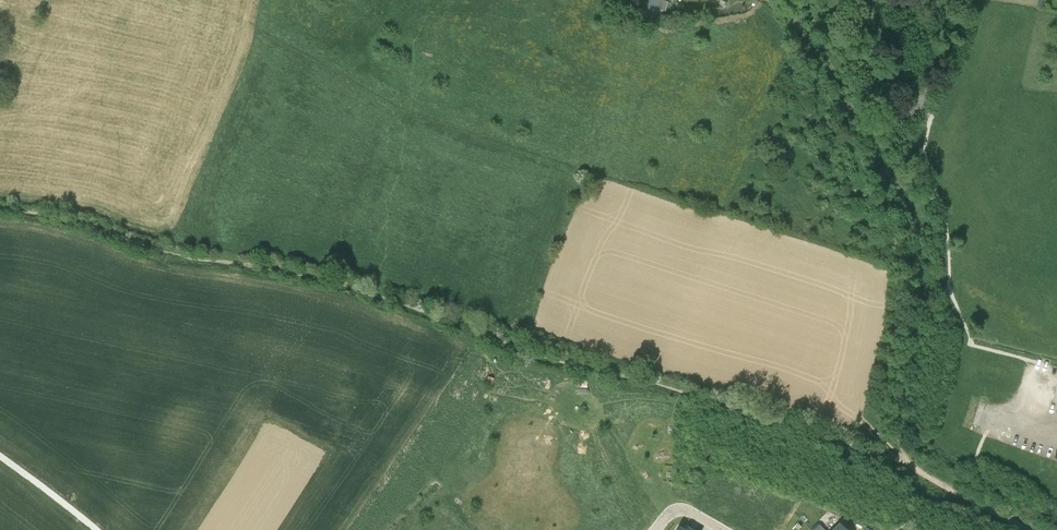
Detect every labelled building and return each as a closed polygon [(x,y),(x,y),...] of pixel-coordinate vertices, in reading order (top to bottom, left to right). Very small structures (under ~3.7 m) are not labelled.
[(645,13),(663,17),(668,3),(660,0),(649,0),(645,13)] [(1036,8),(1043,9),(1044,0),(1038,0),(1036,8)]
